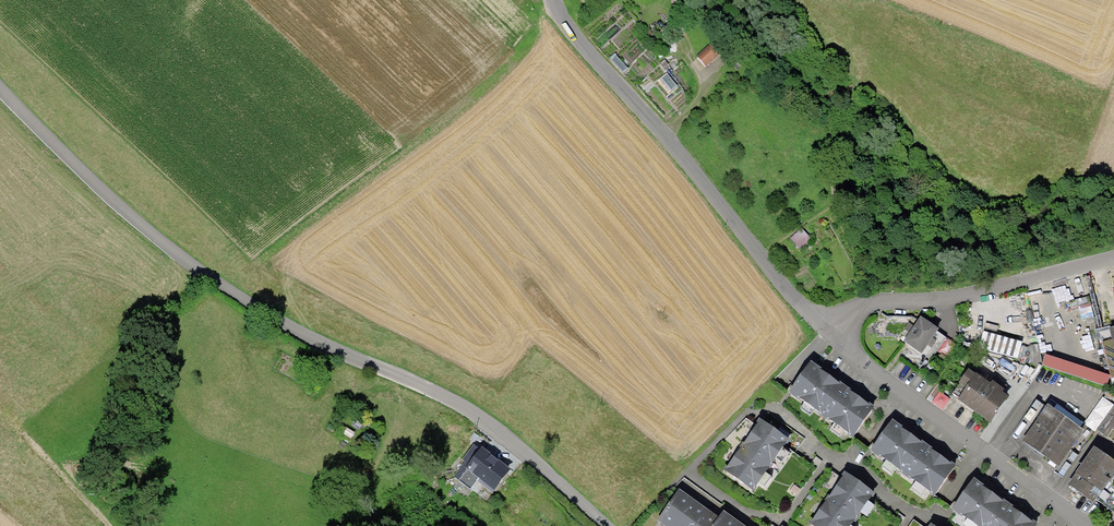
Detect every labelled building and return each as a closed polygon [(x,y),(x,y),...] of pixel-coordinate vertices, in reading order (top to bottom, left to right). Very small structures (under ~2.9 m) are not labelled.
[(939,328),(921,316),(914,326),(909,323),(904,329),(909,332),(903,341),(921,353),(927,345),(932,338),(937,331),(939,328)] [(986,322),(984,331),(996,334),(998,326),(986,322)] [(1112,339),(1109,327),(1109,326),(1094,330),(1096,336),(1101,335),(1102,342),(1112,339)] [(1109,327),(1112,339),(1102,342),(1111,378),(1113,378),(1113,326),(1109,327)] [(946,338),(937,331),(932,338),(936,341),(931,348),(927,345),(921,353),(930,360),(937,351),(946,338)] [(996,334),(984,331),(979,348),(1017,359),(1022,342),(996,334)] [(936,341),(932,338),(927,345),(931,348),(936,341)] [(957,345),(946,338),(937,351),(948,358),(957,345)] [(1106,386),(1110,375),(1046,354),(1042,365),(1106,386)] [(821,367),(811,360),(789,391),(799,399),(800,398),(819,412),(818,413),(828,420),(829,419),(849,433),(848,434),(853,437),(875,405),(870,402),(870,404),(849,389),(850,388),(845,384),(840,381),(839,382),(820,368),(821,367)] [(1004,388),(992,380),(991,383),(976,372),(975,373),(969,368),(959,382),(960,383),(966,387),(959,397),(958,399),(990,422),(1009,396),(1002,391),(1004,388)] [(953,393),(959,397),(966,387),(960,383),(953,393)] [(950,399),(939,392),(932,402),(942,410),(950,399)] [(1102,396),(1084,423),(1095,431),(1096,430),(1113,405),(1102,396)] [(1048,404),(1022,440),(1039,452),(1058,466),(1084,429),(1080,427),(1054,408),(1048,404)] [(1057,404),(1054,408),(1080,427),(1083,422),(1057,404)] [(1096,430),(1107,437),(1113,426),(1113,405),(1096,430)] [(790,439),(759,417),(756,421),(758,422),(744,442),(743,441),(739,446),(740,447),(727,466),(726,465),(723,469),(754,491),(756,487),(755,486),(768,468),(770,469),(774,464),(772,462),(786,443),(787,444),(790,439)] [(902,426),(892,419),(870,450),(881,458),(881,457),(901,471),(900,472),(910,479),(911,478),(931,492),(930,493),(934,495),(956,464),(952,461),(951,462),(931,448),(932,447),(926,443),(922,440),(921,441),(901,427),(902,426)] [(491,453),(482,446),(480,449),(474,444),(462,459),(465,462),(454,476),(470,489),(477,480),(492,492),(511,469),(498,459),(498,460),(494,457),(491,454),(491,453)] [(1094,446),(1075,472),(1076,473),(1068,484),(1093,502),(1096,499),(1112,476),(1113,473),(1113,461),(1094,446)] [(844,471),(842,474),(843,475),(829,495),(828,494),(824,500),(826,500),(812,519),(811,519),(808,523),(813,525),(850,525),(854,521),(856,522),(860,517),(858,516),(871,496),(873,497),(876,493),(844,471)] [(1096,499),(1113,512),(1113,487),(1111,486),(1112,476),(1096,499)] [(974,477),(952,509),(962,516),(963,515),(978,525),(1035,525),(1038,523),(1033,520),(1033,521),(1012,507),(1013,505),(1008,501),(1004,498),(1003,500),(983,486),(984,484),(974,477)] [(693,498),(686,493),(679,488),(657,520),(666,525),(673,525),(693,498)] [(705,507),(699,503),(693,498),(673,525),(692,525),(705,507)] [(718,516),(712,512),(705,507),(692,525),(711,525),(718,516)] [(738,521),(731,516),(723,510),(718,516),(711,525),(735,525),(738,521)]
